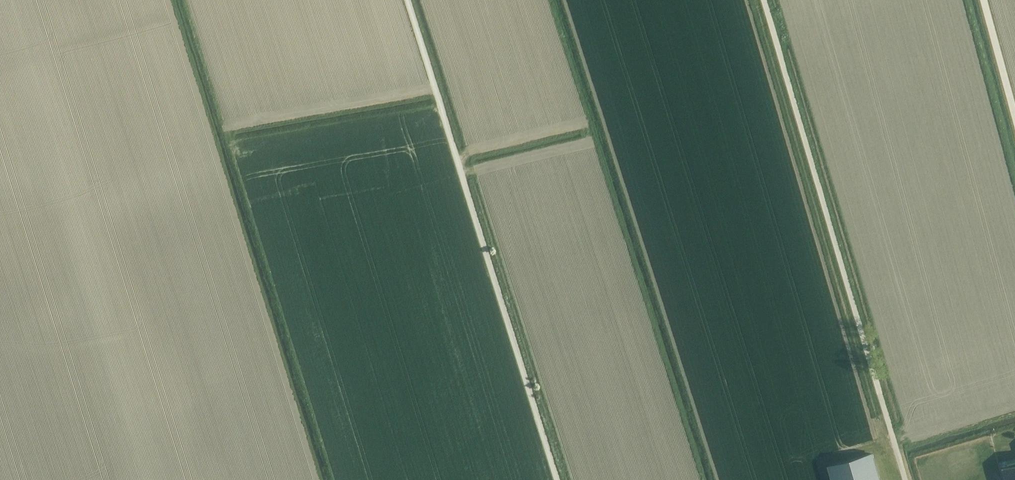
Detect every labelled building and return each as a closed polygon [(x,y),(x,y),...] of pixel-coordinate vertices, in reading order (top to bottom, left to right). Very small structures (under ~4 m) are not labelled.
[(828,466),(832,479),(880,479),(872,453),(828,466)] [(1004,467),(1007,479),(1014,479),(1014,464),(1004,467)]
